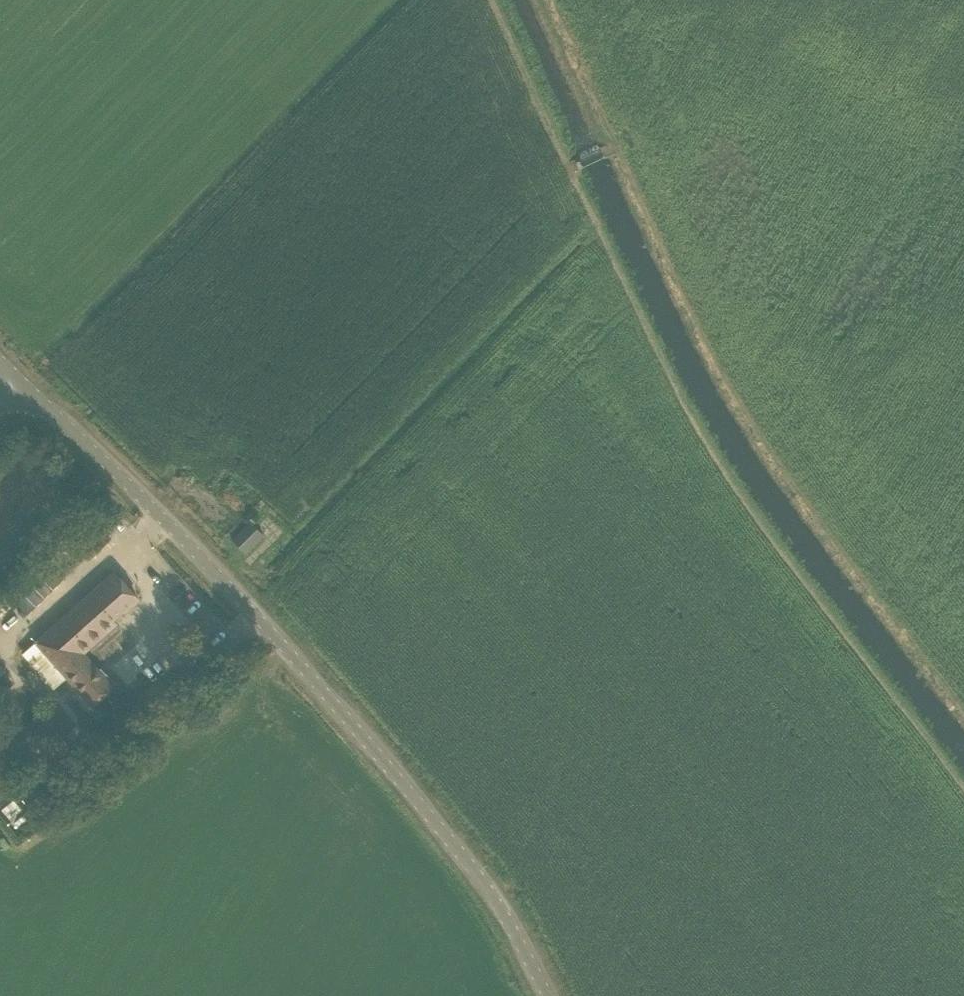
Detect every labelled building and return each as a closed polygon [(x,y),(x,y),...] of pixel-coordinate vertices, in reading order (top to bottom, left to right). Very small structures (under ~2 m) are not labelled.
[(233,540),(245,553),(264,535),(251,522),(233,540)] [(99,586),(36,640),(68,677),(92,705),(99,699),(112,687),(111,686),(115,683),(106,672),(102,676),(82,653),(116,623),(113,619),(123,610),(124,612),(138,600),(114,573),(99,586)]
